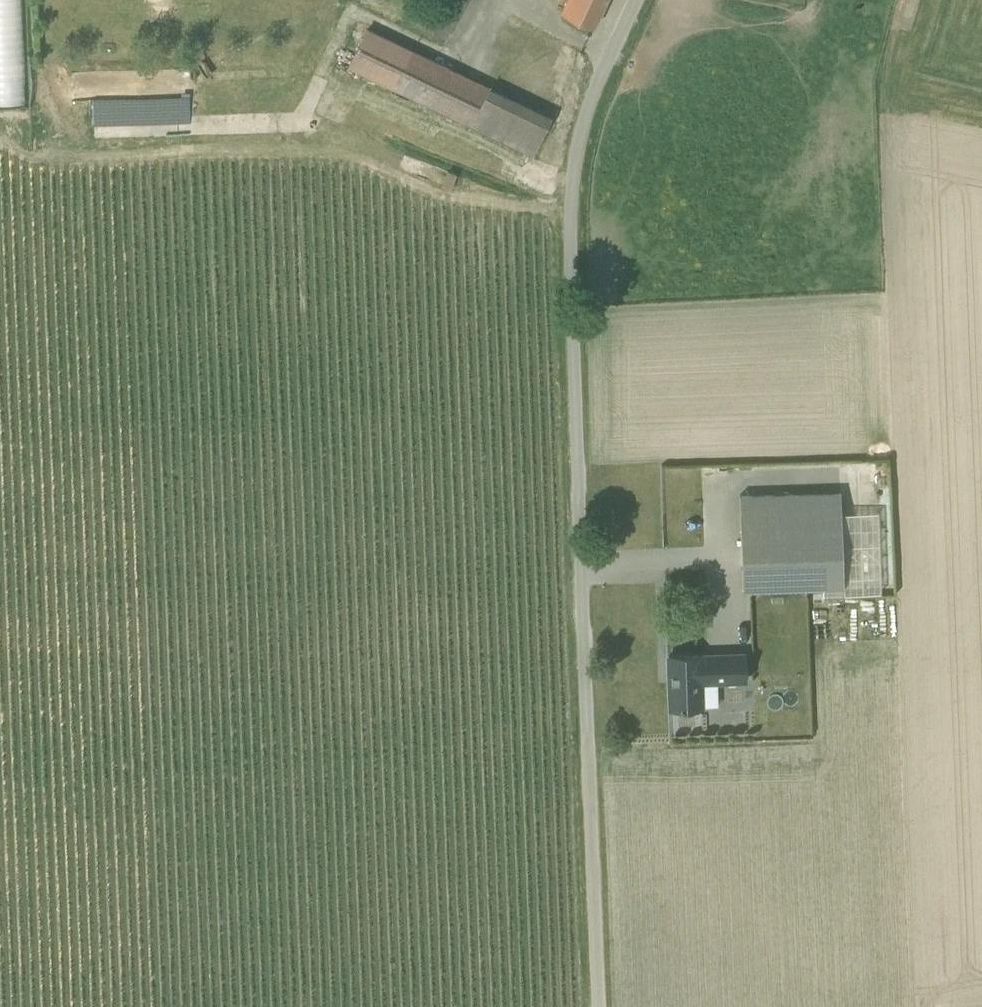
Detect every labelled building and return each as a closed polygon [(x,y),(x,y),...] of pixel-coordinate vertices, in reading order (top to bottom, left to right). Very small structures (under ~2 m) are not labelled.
[(443,41),(467,0),(429,0),(415,25),(443,41)] [(606,0),(569,0),(563,12),(594,27),(606,0)] [(347,67),(533,155),(547,125),(485,95),(489,88),(365,29),(347,67)] [(794,493),(740,495),(743,588),(843,585),(841,521),(795,523),(794,493)] [(670,708),(703,707),(701,681),(746,679),(745,653),(669,655),(669,675),(671,675),(671,681),(670,681),(670,708)]
